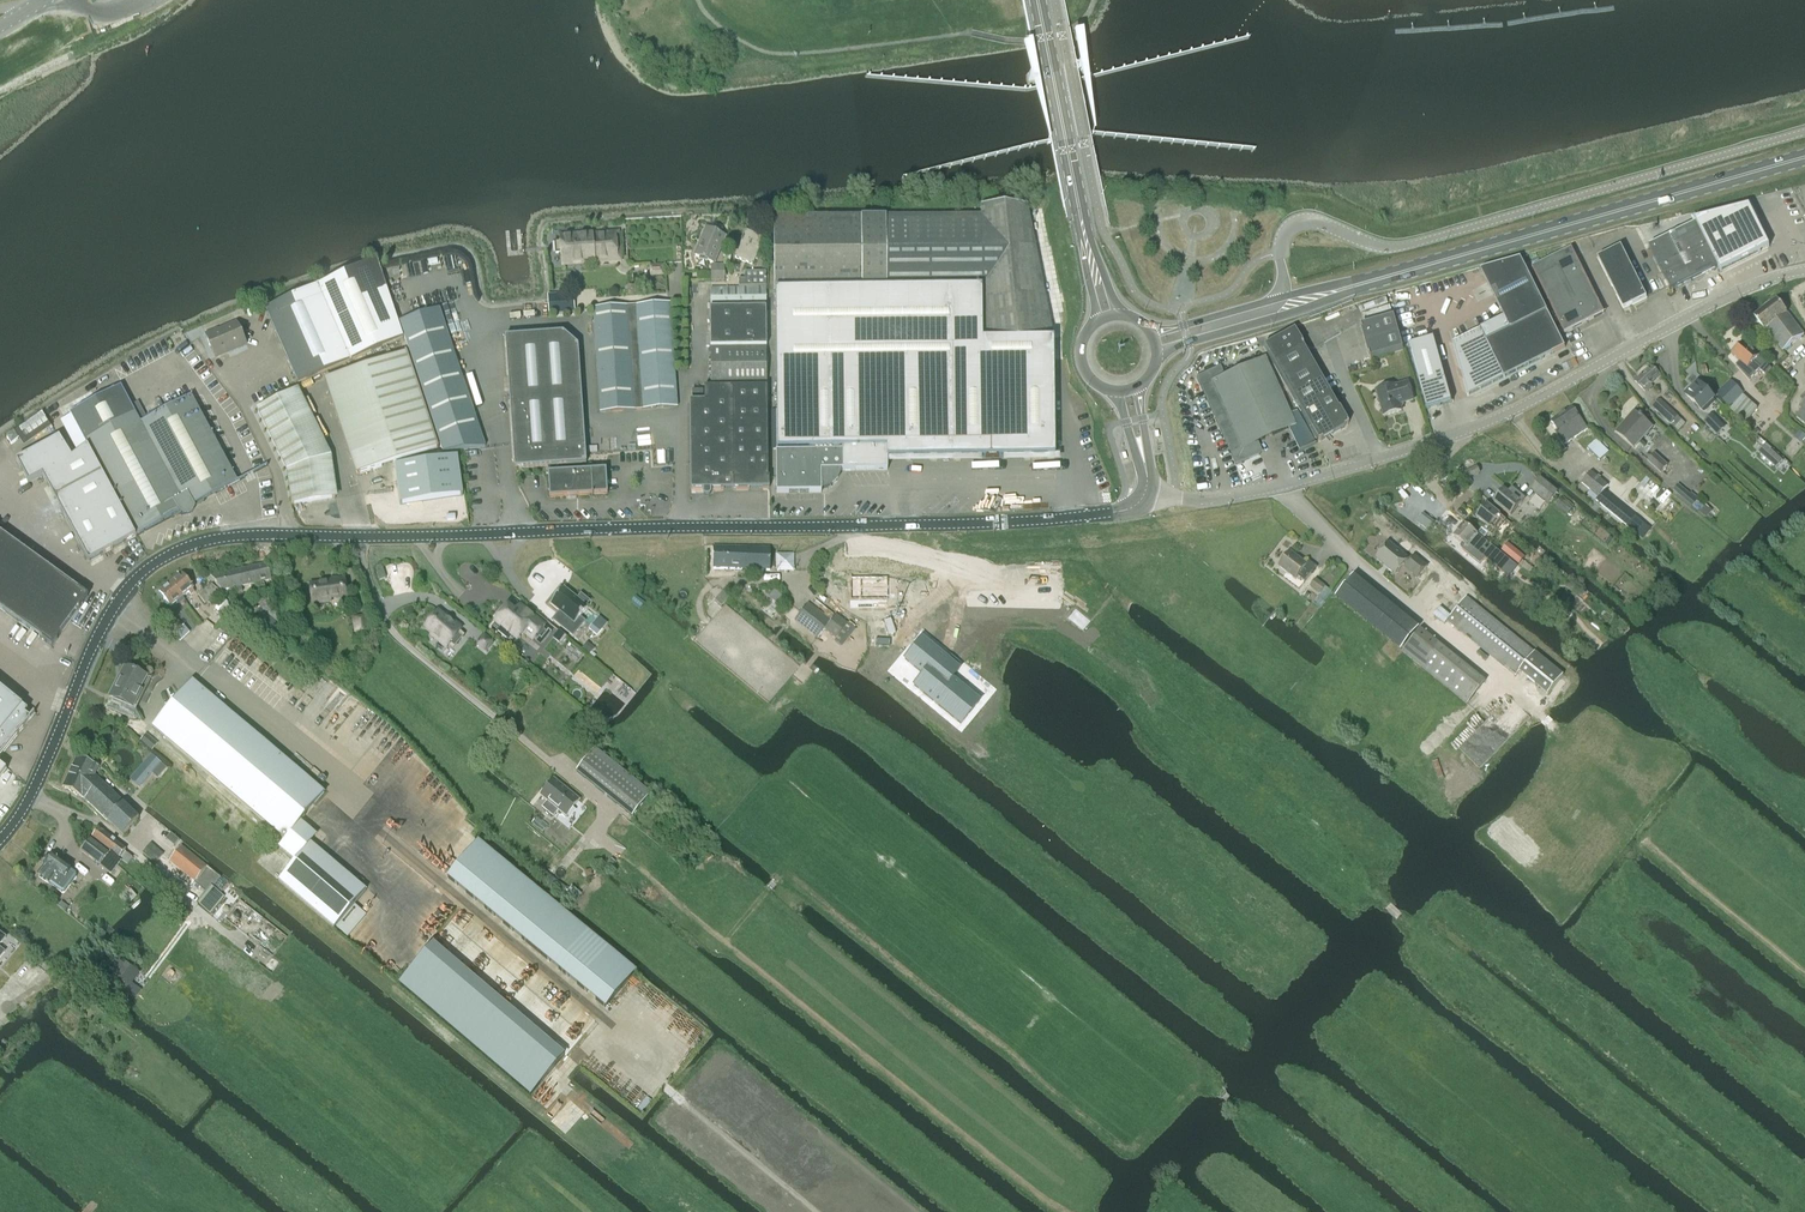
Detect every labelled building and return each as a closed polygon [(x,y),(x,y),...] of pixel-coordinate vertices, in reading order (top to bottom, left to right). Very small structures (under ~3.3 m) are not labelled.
[(821,493),(821,489),(823,488),(825,488),(826,487),(828,487),(829,486),(831,485),(832,484),(833,482),(835,481),(836,479),(836,478),(837,476),(838,475),(838,473),(839,471),(888,471),(888,459),(1054,457),(1053,339),(1027,205),(981,205),(981,216),(773,218),(775,312),(777,450),(809,449),(809,452),(776,453),(776,494),(821,493)] [(1696,224),(1649,247),(1670,289),(1717,265),(1720,271),(1769,247),(1749,206),(1695,220),(1696,224)] [(706,229),(695,256),(713,263),(724,236),(706,229)] [(555,254),(563,254),(563,261),(593,258),(593,263),(620,260),(618,232),(608,233),(607,232),(606,232),(605,231),(603,231),(602,232),(601,234),(591,234),(591,239),(579,240),(569,241),(562,241),(562,242),(554,242),(555,254)] [(764,238),(746,231),(735,258),(752,265),(764,238)] [(1624,310),(1647,298),(1622,246),(1598,258),(1624,310)] [(1532,268),(1543,290),(1583,270),(1572,248),(1532,268)] [(1504,318),(1454,343),(1469,396),(1565,347),(1521,258),(1481,270),(1504,318)] [(403,338),(377,260),(265,309),(298,384),(403,338)] [(725,264),(711,264),(711,281),(725,281),(725,264)] [(663,265),(649,265),(650,276),(664,276),(663,265)] [(1543,290),(1554,311),(1565,333),(1604,313),(1583,270),(1543,290)] [(739,287),(745,287),(766,287),(766,272),(745,272),(745,279),(739,279),(739,287)] [(766,288),(710,289),(711,308),(766,308),(766,288)] [(548,296),(550,314),(574,312),(573,294),(548,296)] [(1764,331),(1766,329),(1770,334),(1761,341),(1768,351),(1777,344),(1783,351),(1804,335),(1778,300),(1754,318),(1764,331)] [(593,310),(600,412),(677,407),(670,305),(593,310)] [(704,388),(704,389),(733,388),(733,387),(767,387),(766,347),(766,308),(710,309),(710,348),(711,348),(711,387),(704,388)] [(443,452),(458,450),(485,446),(439,309),(400,322),(443,452)] [(1362,326),(1366,343),(1371,359),(1404,350),(1395,317),(1362,326)] [(205,335),(215,357),(246,344),(237,324),(218,332),(217,330),(205,335)] [(1293,329),(1263,347),(1291,396),(1320,379),(1321,379),(1293,329)] [(557,466),(586,464),(578,346),(563,333),(505,337),(514,460),(523,468),(547,467),(550,498),(607,494),(605,469),(558,473),(557,466)] [(1434,338),(1408,345),(1427,409),(1452,402),(1434,338)] [(1733,355),(1748,369),(1755,375),(1760,369),(1765,375),(1771,369),(1758,358),(1759,356),(1744,343),(1733,355)] [(358,475),(438,448),(407,353),(326,380),(358,475)] [(1197,377),(1236,465),(1260,454),(1255,443),(1291,427),(1302,451),(1316,444),(1300,416),(1292,419),(1266,360),(1226,377),(1221,366),(1197,377)] [(1651,365),(1635,380),(1645,391),(1661,375),(1651,365)] [(1320,379),(1291,396),(1300,411),(1315,403),(1330,394),(1321,379),(1320,379)] [(1716,395),(1728,407),(1743,393),(1731,381),(1716,395)] [(1702,411),(1714,399),(1697,382),(1685,393),(1702,411)] [(1400,404),(1414,400),(1409,383),(1395,387),(1394,385),(1377,390),(1384,416),(1402,411),(1400,404)] [(121,386),(70,413),(72,416),(84,439),(88,446),(104,477),(119,505),(135,536),(135,537),(135,538),(137,537),(139,536),(179,513),(181,515),(191,516),(195,507),(194,505),(237,482),(191,396),(147,420),(138,402),(132,406),(121,386)] [(690,401),(691,489),(691,490),(703,489),(703,494),(705,496),(709,495),(710,494),(710,489),(768,488),(767,389),(733,389),(733,388),(704,389),(705,401),(690,401)] [(703,399),(703,390),(692,390),(692,399),(703,399)] [(299,391),(258,411),(288,472),(293,507),(340,502),(334,460),(299,391)] [(1330,394),(1315,403),(1332,434),(1348,425),(1330,394)] [(1743,396),(1729,410),(1743,423),(1757,409),(1743,396)] [(1652,407),(1671,424),(1679,432),(1686,424),(1660,399),(1652,407)] [(1799,408),(1801,410),(1795,418),(1804,426),(1804,425),(1804,401),(1799,408)] [(1300,411),(1318,443),(1332,434),(1315,403),(1300,411)] [(1551,422),(1558,431),(1555,433),(1564,445),(1588,428),(1573,406),(1551,422)] [(1622,425),(1620,424),(1613,431),(1634,449),(1653,427),(1635,411),(1622,425)] [(1705,422),(1717,435),(1716,436),(1717,436),(1725,428),(1713,415),(1705,422)] [(59,437),(38,449),(51,471),(72,458),(59,437)] [(1588,449),(1600,461),(1609,452),(1597,440),(1588,449)] [(1759,451),(1758,453),(1776,468),(1777,467),(1782,461),(1783,460),(1765,445),(1764,446),(1759,451)] [(51,471),(42,476),(56,502),(103,477),(104,477),(88,446),(72,458),(51,471)] [(38,449),(16,461),(28,483),(42,476),(51,471),(38,449)] [(1661,473),(1662,472),(1666,476),(1673,467),(1670,463),(1668,466),(1655,454),(1648,461),(1661,473)] [(457,457),(395,465),(400,504),(462,495),(457,457)] [(1477,466),(1460,474),(1461,476),(1464,481),(1480,473),(1481,473),(1477,466)] [(1605,491),(1609,486),(1592,471),(1582,483),(1599,497),(1596,500),(1613,514),(1643,539),(1651,530),(1634,516),(1635,516),(1605,491)] [(103,477),(56,502),(62,513),(67,522),(71,530),(94,518),(117,506),(119,505),(104,477),(103,477)] [(1541,478),(1531,490),(1548,503),(1558,492),(1541,478)] [(1646,479),(1638,490),(1664,510),(1672,500),(1646,479)] [(1679,484),(1673,490),(1693,507),(1699,499),(1691,493),(1690,494),(1679,484)] [(1511,516),(1525,498),(1513,488),(1509,492),(1505,489),(1494,502),(1511,516)] [(1561,499),(1558,503),(1557,504),(1569,514),(1573,509),(1561,499)] [(1479,508),(1474,515),(1477,518),(1478,518),(1485,524),(1482,528),(1478,533),(1485,538),(1489,534),(1492,537),(1506,520),(1500,515),(1501,515),(1488,504),(1482,511),(1479,508)] [(117,506),(94,518),(111,549),(135,536),(119,505),(117,506)] [(94,518),(71,530),(82,550),(88,561),(89,562),(105,553),(111,550),(111,549),(94,518)] [(1433,519),(1428,524),(1437,532),(1442,526),(1433,519)] [(1465,524),(1454,537),(1463,544),(1464,545),(1462,549),(1480,564),(1483,560),(1484,560),(1486,559),(1487,560),(1501,572),(1510,561),(1491,545),(1487,550),(1485,548),(1489,543),(1465,524)] [(52,646),(88,596),(0,532),(0,609),(52,646)] [(1389,543),(1377,558),(1396,574),(1408,559),(1389,543)] [(1508,543),(1501,551),(1503,552),(1519,565),(1524,559),(1526,557),(1508,543)] [(770,547),(713,546),(713,569),(770,570),(770,547)] [(1279,567),(1296,580),(1298,577),(1305,582),(1316,567),(1309,561),(1307,564),(1290,552),(1279,567)] [(794,553),(776,553),(776,554),(776,571),(794,571),(794,553)] [(1428,567),(1413,556),(1404,568),(1418,579),(1428,567)] [(245,568),(249,585),(257,583),(258,588),(265,586),(264,581),(271,580),(267,563),(245,568)] [(242,586),(249,585),(245,568),(210,576),(221,591),(224,590),(225,593),(231,592),(230,589),(235,588),(236,593),(243,592),(242,586)] [(170,583),(182,597),(189,592),(191,595),(195,592),(193,589),(194,589),(182,574),(170,583)] [(850,578),(850,600),(888,600),(887,577),(850,578)] [(1316,579),(1311,586),(1320,594),(1318,597),(1325,602),(1326,601),(1332,592),(1326,587),(1316,579)] [(345,580),(310,585),(312,605),(331,602),(330,598),(347,596),(345,580)] [(171,606),(182,597),(170,583),(159,591),(171,606)] [(211,584),(198,594),(205,603),(219,593),(211,584)] [(580,594),(577,599),(563,588),(550,604),(562,614),(556,621),(555,622),(573,636),(585,621),(580,618),(588,608),(585,606),(589,601),(580,594)] [(722,606),(728,599),(730,597),(723,591),(715,600),(722,606)] [(1440,607),(1433,616),(1444,625),(1447,621),(1467,637),(1487,613),(1467,597),(1454,612),(1451,616),(1440,607)] [(271,629),(281,639),(286,643),(291,640),(287,633),(286,634),(275,625),(278,622),(270,616),(276,610),(264,601),(257,608),(248,601),(242,609),(254,616),(271,629)] [(841,644),(851,632),(854,629),(836,614),(831,621),(808,603),(795,619),(817,638),(823,630),(841,644)] [(535,637),(544,626),(523,608),(518,615),(507,606),(505,609),(503,607),(495,617),(497,619),(494,622),(501,627),(497,632),(506,638),(509,634),(517,640),(526,629),(535,637)] [(438,612),(425,627),(447,646),(453,639),(458,643),(464,635),(459,631),(460,630),(458,628),(459,627),(453,621),(451,623),(438,612)] [(174,634),(180,642),(191,632),(185,625),(181,627),(171,614),(162,622),(174,634)] [(355,632),(368,631),(366,617),(353,618),(355,632)] [(866,618),(867,633),(867,648),(896,647),(895,618),(866,618)] [(594,621),(588,628),(597,635),(603,628),(594,621)] [(587,641),(582,648),(589,654),(594,647),(587,641)] [(920,642),(902,662),(921,679),(911,689),(954,730),(974,710),(948,685),(956,676),(920,642)] [(151,679),(127,667),(118,685),(116,684),(109,697),(136,710),(151,679)] [(279,847),(293,860),(310,839),(312,841),(317,835),(301,821),(324,793),(192,681),(152,727),(285,840),(279,847)] [(0,688),(0,732),(22,705),(0,688)] [(0,732),(0,757),(34,715),(22,705),(0,732)] [(577,769),(575,772),(631,818),(650,795),(650,794),(594,749),(590,754),(577,769)] [(165,767),(151,755),(129,780),(139,788),(153,773),(157,777),(165,767)] [(90,786),(131,827),(139,818),(95,775),(99,766),(77,756),(70,771),(92,781),(90,786)] [(85,797),(123,836),(131,827),(90,786),(92,781),(70,771),(62,786),(85,797)] [(553,779),(540,795),(546,801),(541,807),(552,817),(558,810),(566,817),(579,800),(553,779)] [(92,836),(119,857),(127,864),(132,858),(124,852),(126,849),(99,827),(92,836)] [(81,850),(100,865),(107,871),(116,860),(90,839),(81,850)] [(310,843),(312,841),(310,839),(293,860),(295,861),(278,880),(334,928),(366,890),(310,843)] [(477,840),(447,877),(605,1008),(636,971),(477,840)] [(155,864),(158,861),(158,862),(158,864),(158,865),(159,866),(160,867),(160,868),(161,868),(162,868),(164,868),(166,867),(168,865),(168,864),(168,862),(168,861),(167,861),(167,860),(166,859),(163,858),(162,858),(160,858),(160,859),(164,854),(151,843),(142,853),(155,864)] [(206,890),(219,875),(182,845),(168,861),(206,890)] [(47,865),(39,876),(49,884),(61,893),(64,892),(75,878),(76,876),(75,874),(70,870),(70,869),(53,856),(49,857),(46,861),(47,865)] [(196,903),(210,915),(225,897),(222,894),(227,889),(231,884),(226,880),(218,890),(215,888),(214,889),(211,886),(196,903)] [(191,913),(173,898),(166,905),(184,921),(191,913)] [(433,944),(399,984),(531,1097),(566,1057),(433,944)]
